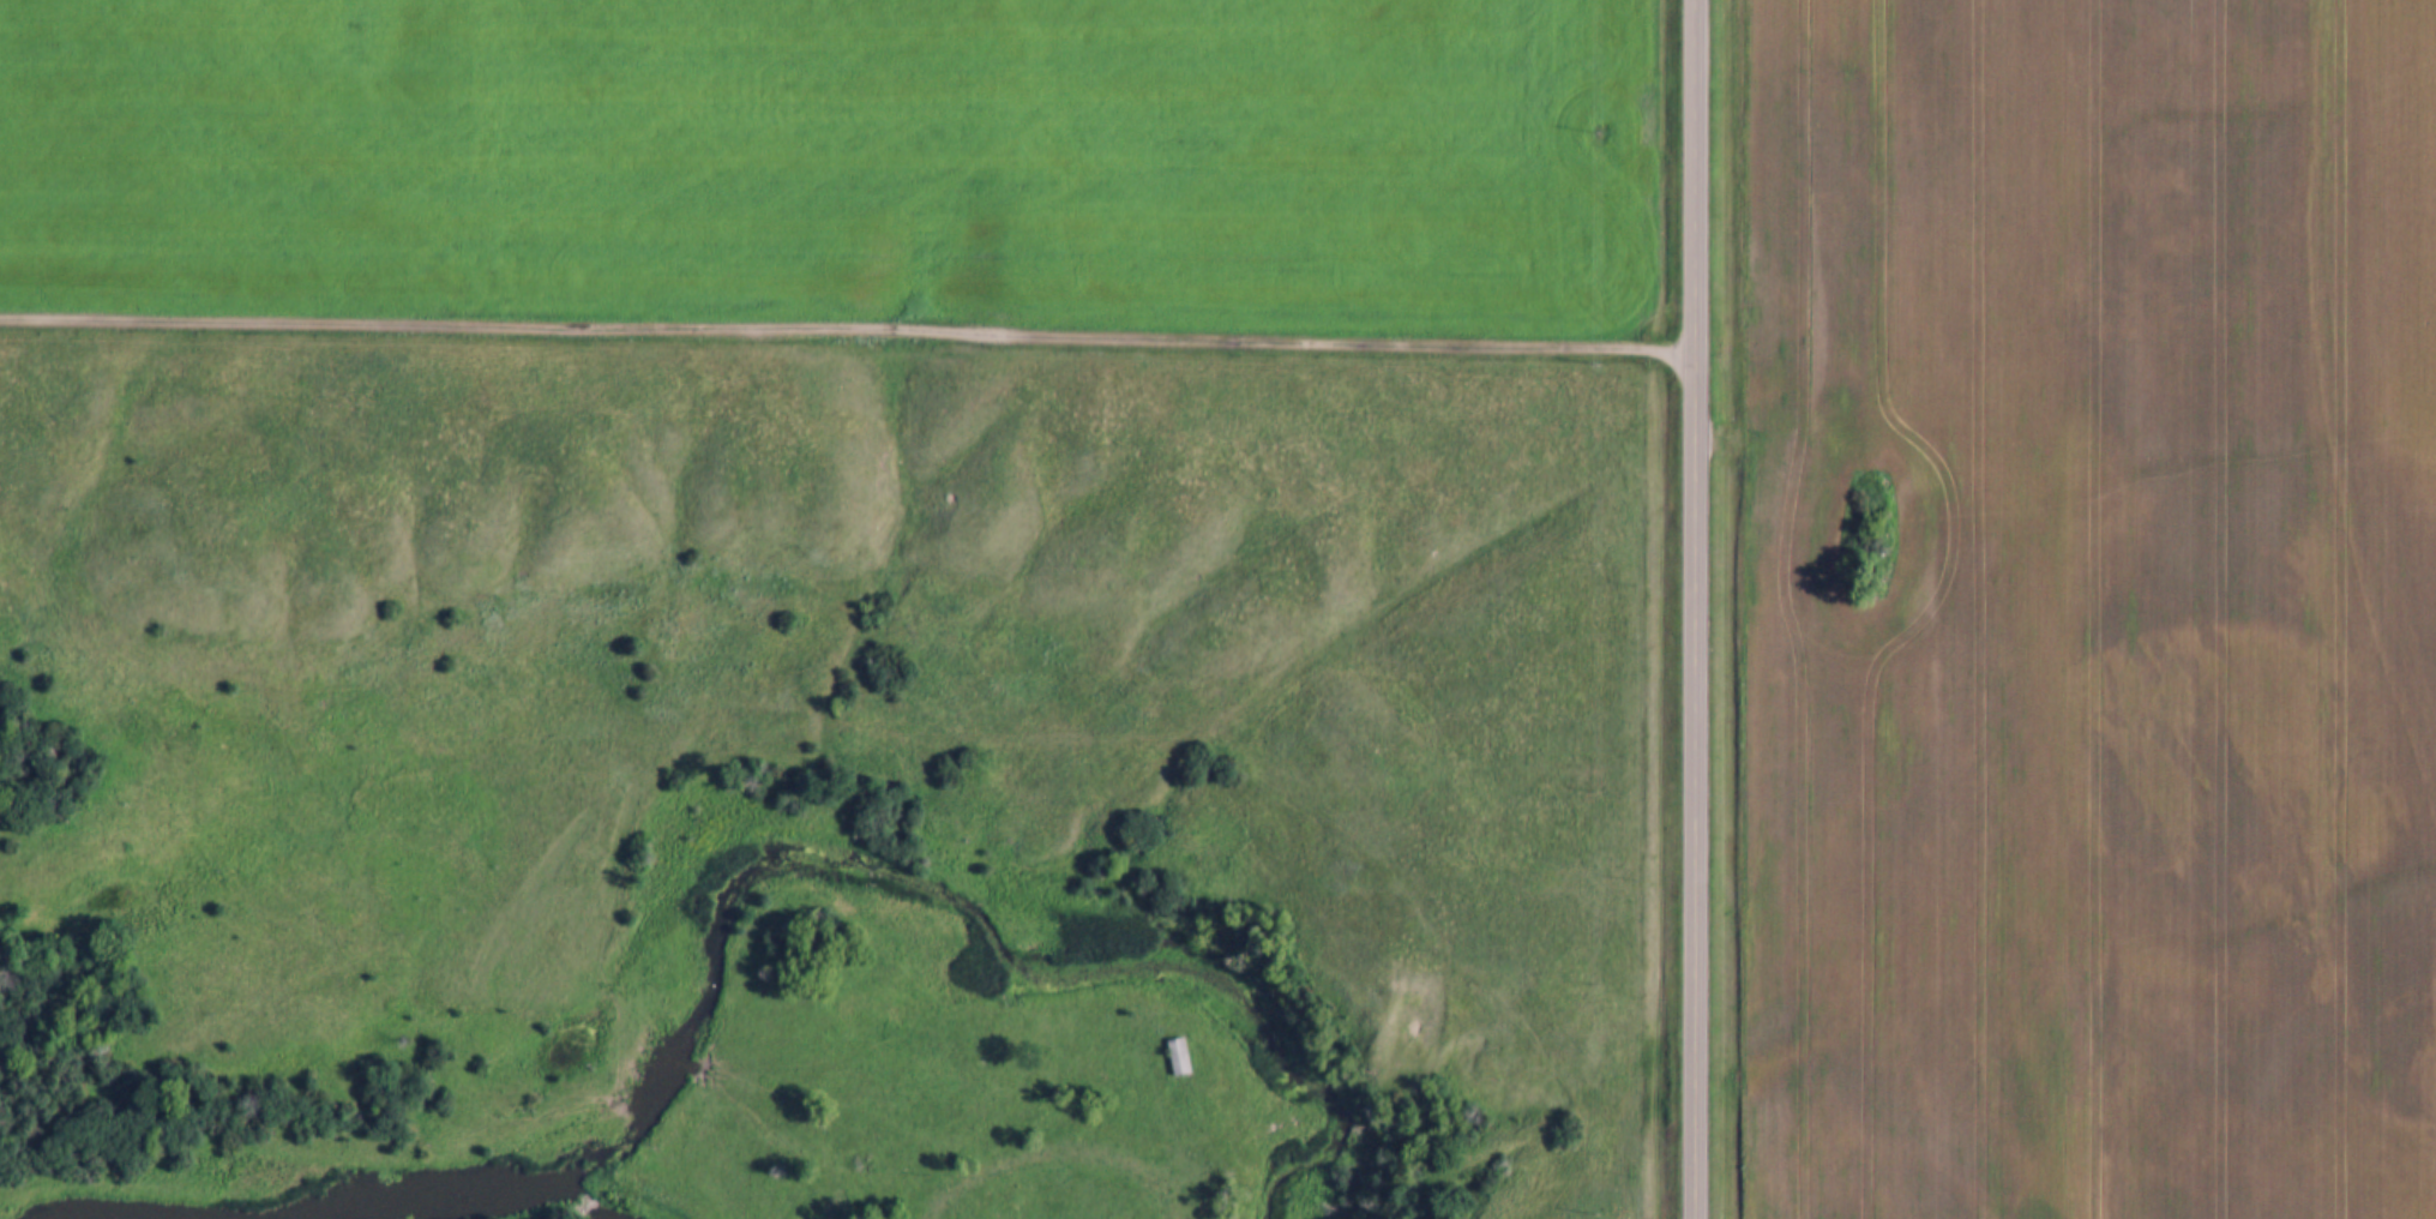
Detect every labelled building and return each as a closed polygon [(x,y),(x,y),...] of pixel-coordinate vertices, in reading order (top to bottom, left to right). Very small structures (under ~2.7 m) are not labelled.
[(1189,1077),(1186,1040),(1167,1042),(1171,1079),(1189,1077)]
